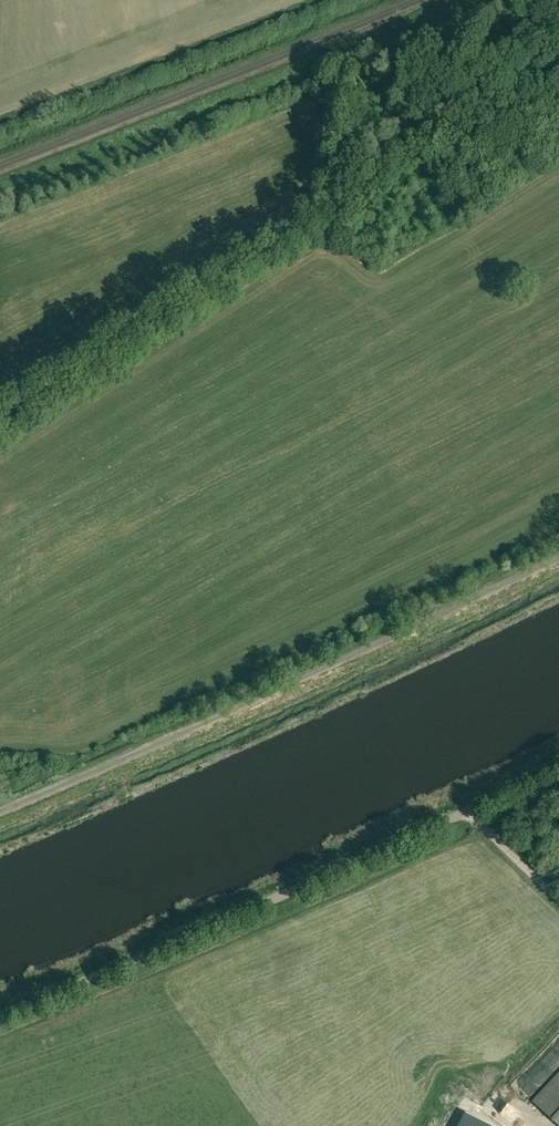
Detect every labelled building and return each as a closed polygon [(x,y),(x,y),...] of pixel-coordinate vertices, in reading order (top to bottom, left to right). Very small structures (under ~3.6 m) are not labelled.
[(533,1101),(558,1125),(558,1073),(533,1101)] [(503,1112),(499,1118),(507,1123),(511,1117),(503,1112)]
